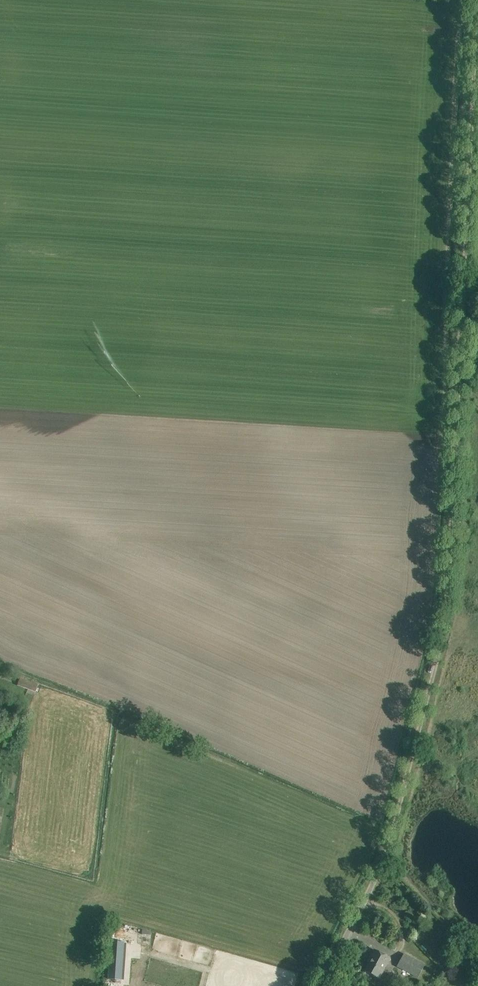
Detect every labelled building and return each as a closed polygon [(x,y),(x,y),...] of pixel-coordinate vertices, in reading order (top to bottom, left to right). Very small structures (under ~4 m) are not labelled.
[(35,692),(38,685),(19,678),(17,686),(35,692)] [(110,941),(108,978),(121,979),(123,942),(110,941)] [(471,955),(470,954),(463,948),(454,958),(460,962),(464,957),(467,959),(471,955)] [(371,958),(364,971),(379,979),(390,958),(374,949),(370,957),(371,958)] [(140,957),(134,955),(129,954),(123,976),(135,979),(140,957)] [(418,978),(424,965),(403,955),(397,967),(418,978)]
